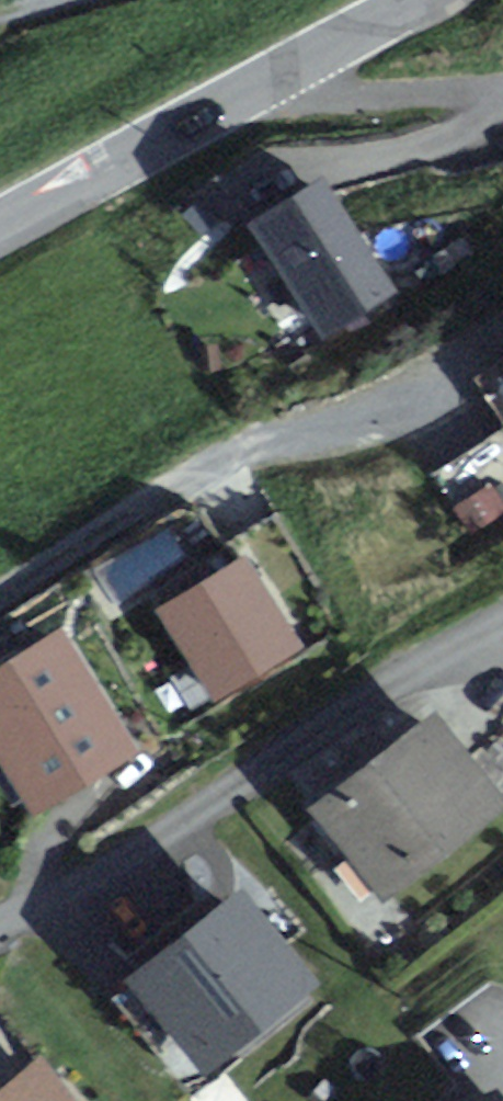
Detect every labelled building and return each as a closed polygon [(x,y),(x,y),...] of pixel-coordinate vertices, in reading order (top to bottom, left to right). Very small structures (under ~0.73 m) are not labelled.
[(326,175),(253,218),(322,336),(395,293),(326,175)] [(468,376),(502,431),(502,354),(468,376)] [(242,555),(159,607),(220,704),(303,652),(242,555)] [(0,669),(0,759),(31,809),(135,745),(64,630),(0,669)] [(502,803),(435,717),(318,808),(385,894),(502,803)] [(242,886),(127,977),(205,1074),(320,983),(242,886)] [(0,1085),(0,1100),(80,1100),(41,1054),(0,1085)]
